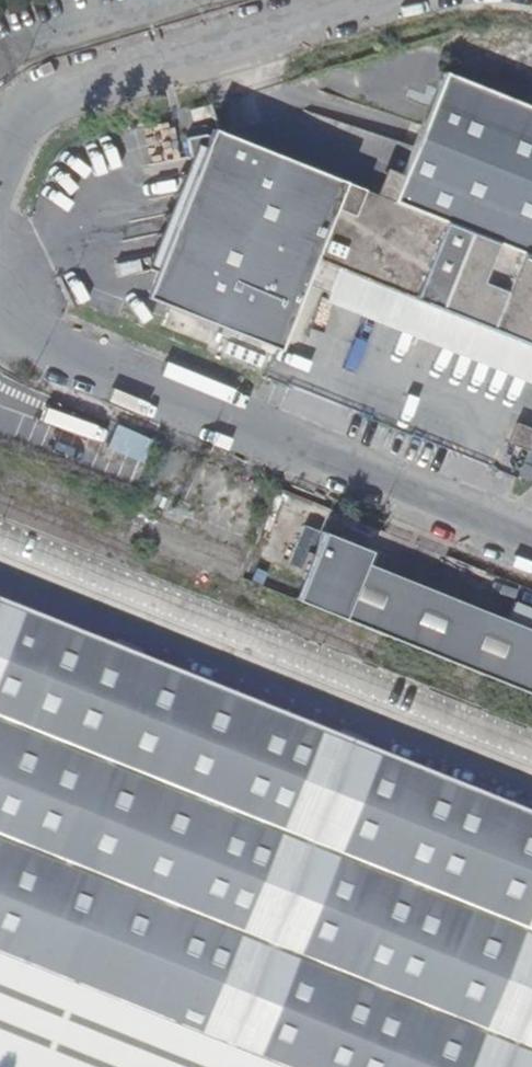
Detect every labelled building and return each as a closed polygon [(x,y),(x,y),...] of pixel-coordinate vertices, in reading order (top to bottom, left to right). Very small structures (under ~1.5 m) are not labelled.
[(446,72),(394,202),(531,257),(531,106),(446,72)] [(150,299),(274,346),(340,180),(219,132),(150,299)] [(394,202),(340,180),(274,346),(280,348),(307,281),(317,258),(531,340),(531,257),(394,202)] [(317,258),(307,281),(531,366),(531,340),(317,258)] [(527,451),(531,439),(531,429),(516,423),(507,443),(527,451)] [(302,580),(350,601),(343,619),(531,696),(531,641),(360,574),(369,552),(322,532),(302,580)] [(294,600),(343,619),(350,601),(302,580),(294,600)] [(0,606),(0,1066),(531,1066),(531,818),(0,606)]
